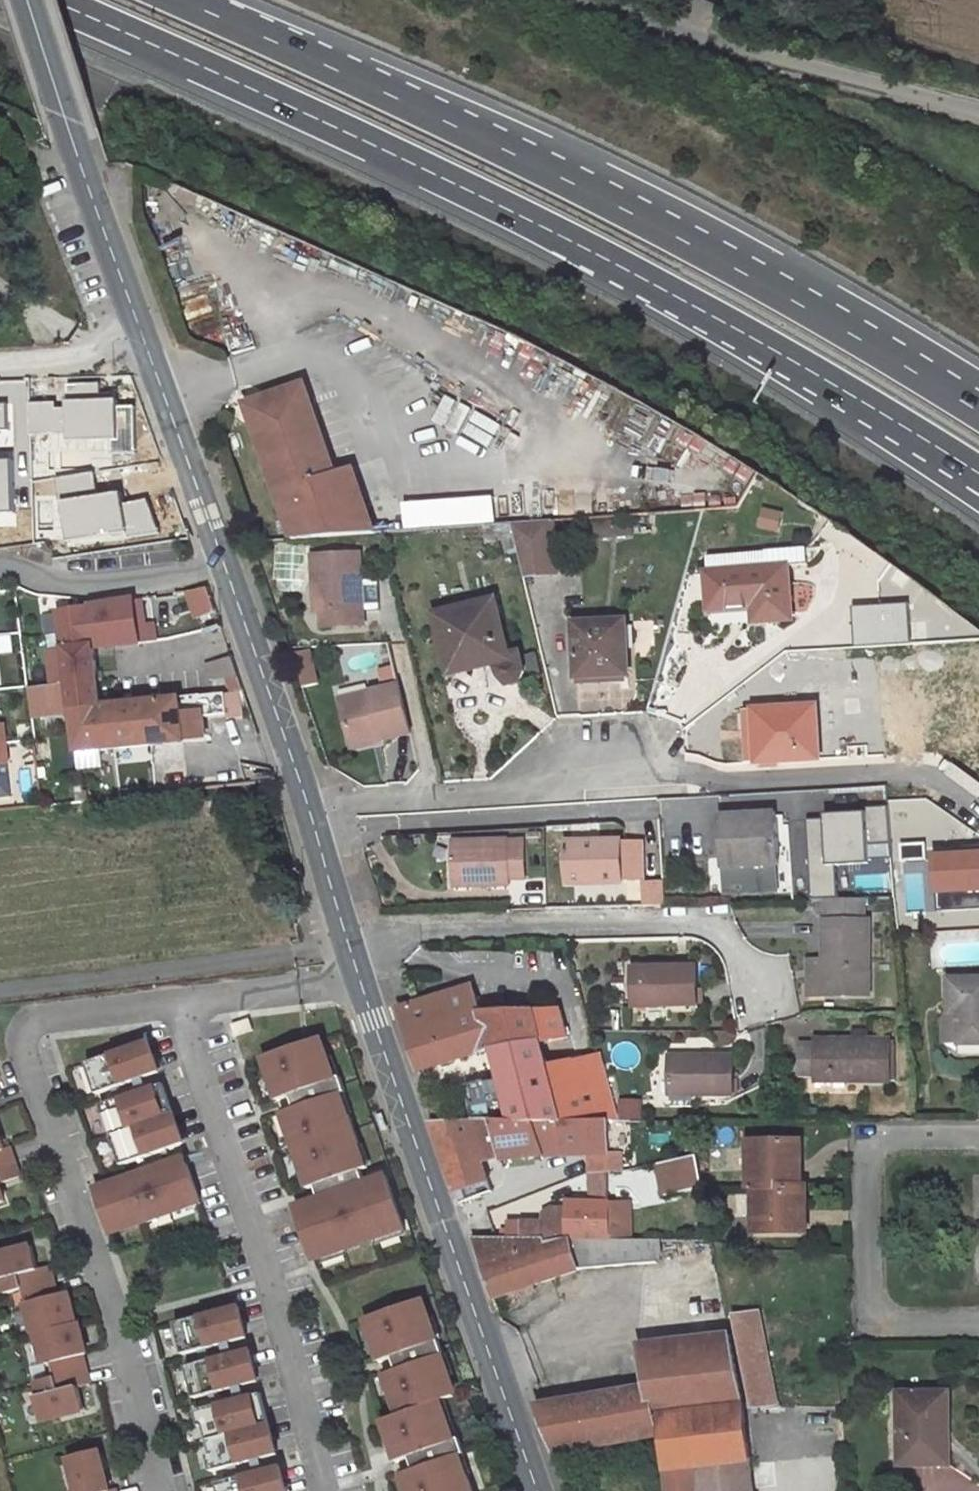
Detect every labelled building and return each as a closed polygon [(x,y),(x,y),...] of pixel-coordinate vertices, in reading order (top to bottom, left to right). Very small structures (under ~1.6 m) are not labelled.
[(248,405),(297,539),(380,533),(356,466),(339,472),(306,384),(248,405)] [(31,404),(32,434),(69,433),(69,442),(111,441),(112,455),(137,454),(136,408),(119,409),(119,401),(102,402),(102,385),(69,386),(69,409),(56,409),(56,404),(31,404)] [(16,513),(14,461),(0,462),(0,514),(16,513)] [(94,474),(56,480),(67,541),(126,532),(129,540),(160,534),(149,501),(126,505),(124,493),(98,495),(94,474)] [(552,520),(513,523),(525,576),(556,573),(552,520)] [(594,539),(631,536),(629,521),(593,524),(594,539)] [(709,610),(753,606),(754,622),(791,619),(788,574),(809,572),(807,549),(764,552),(765,568),(709,572),(706,572),(709,610)] [(368,625),(363,552),(316,556),(318,588),(325,587),(326,611),(327,628),(368,625)] [(764,552),(707,556),(709,572),(765,568),(764,552)] [(187,591),(195,618),(215,612),(207,585),(187,591)] [(318,588),(319,612),(326,611),(325,587),(318,588)] [(93,647),(139,642),(132,599),(59,610),(71,709),(100,705),(93,647)] [(457,662),(491,654),(494,663),(498,676),(504,682),(507,684),(517,682),(525,672),(520,652),(508,654),(495,600),(445,612),(457,662)] [(867,605),(871,639),(885,638),(882,603),(867,605)] [(457,662),(445,612),(434,614),(449,673),(494,663),(491,654),(457,662)] [(627,674),(625,621),(575,624),(578,677),(627,674)] [(233,657),(206,663),(209,680),(213,679),(217,693),(240,690),(245,690),(233,657)] [(386,741),(413,735),(397,665),(381,669),(386,690),(343,700),(353,741),(384,735),(386,741)] [(77,752),(186,742),(185,736),(205,734),(203,718),(227,715),(228,720),(243,719),(240,690),(217,693),(100,705),(71,709),(77,752)] [(819,758),(816,706),(761,709),(765,762),(819,758)] [(765,762),(761,709),(753,710),(756,762),(765,762)] [(384,735),(353,741),(355,748),(386,741),(384,735)] [(726,833),(729,888),(771,885),(770,864),(778,863),(775,813),(720,817),(721,833),(726,833)] [(453,841),(455,886),(510,884),(510,880),(525,880),(524,839),(453,841)] [(644,883),(643,843),(567,846),(568,885),(644,883)] [(645,882),(645,902),(662,902),(662,881),(645,882)] [(826,920),(823,920),(824,994),(868,993),(868,920),(863,920),(863,900),(826,901),(826,920)] [(696,1004),(695,968),(634,970),(635,1006),(696,1004)] [(949,978),(949,1013),(957,1013),(958,1044),(978,1044),(978,978),(949,978)] [(481,1013),(472,987),(399,1008),(408,1035),(481,1013)] [(574,1061),(561,1011),(481,1013),(408,1035),(420,1071),(477,1053),(498,1121),(608,1120),(614,1120),(597,1055),(574,1061)] [(957,1013),(949,1013),(942,1020),(942,1044),(958,1044),(957,1013)] [(255,1031),(252,1021),(234,1027),(237,1037),(255,1031)] [(888,1081),(889,1041),(817,1040),(816,1081),(888,1081)] [(296,1208),(314,1259),(406,1228),(388,1176),(367,1184),(362,1171),(365,1169),(358,1148),(362,1147),(351,1116),(347,1117),(340,1096),(348,1093),(342,1078),(335,1081),(321,1041),(302,1047),(303,1050),(288,1055),(287,1052),(268,1059),(282,1100),(292,1097),(294,1103),(296,1110),(287,1113),(294,1135),(290,1136),(301,1167),(305,1166),(312,1188),(317,1186),(319,1192),(321,1199),(296,1208)] [(158,1074),(147,1044),(88,1064),(99,1095),(158,1074)] [(731,1094),(732,1058),(672,1057),(672,1094),(731,1094)] [(182,1145),(161,1086),(102,1106),(123,1165),(182,1145)] [(618,1118),(641,1118),(642,1100),(619,1100),(618,1118)] [(449,1123),(446,1105),(434,1107),(435,1123),(449,1123)] [(432,1123),(460,1203),(480,1195),(477,1185),(487,1181),(481,1158),(501,1155),(501,1159),(542,1155),(589,1152),(590,1172),(608,1171),(621,1170),(620,1153),(609,1153),(608,1120),(498,1121),(449,1123),(435,1123),(432,1123)] [(8,1200),(2,1183),(21,1177),(11,1148),(5,1150),(0,1135),(0,1203),(8,1200)] [(800,1185),(800,1141),(749,1141),(749,1188),(754,1188),(754,1232),(805,1232),(805,1185),(800,1185)] [(698,1157),(656,1162),(660,1194),(702,1188),(698,1157)] [(202,1204),(189,1164),(185,1165),(182,1158),(170,1162),(173,1170),(154,1176),(151,1169),(135,1174),(138,1182),(129,1185),(127,1178),(97,1189),(110,1227),(139,1217),(142,1224),(158,1219),(155,1212),(184,1202),(186,1209),(202,1204)] [(526,1239),(610,1239),(608,1171),(590,1172),(590,1203),(571,1203),(571,1210),(549,1210),(545,1214),(545,1223),(526,1223),(526,1239)] [(581,1269),(658,1261),(649,1240),(610,1239),(526,1239),(473,1238),(495,1298),(581,1269)] [(85,1411),(79,1388),(91,1385),(81,1346),(86,1345),(80,1323),(70,1293),(59,1296),(51,1267),(39,1270),(33,1247),(0,1255),(0,1281),(3,1280),(6,1294),(24,1290),(33,1325),(35,1325),(43,1355),(46,1355),(48,1365),(53,1364),(56,1378),(39,1382),(42,1396),(37,1398),(43,1422),(85,1411)] [(370,1320),(384,1361),(393,1358),(395,1364),(398,1371),(388,1374),(402,1415),(387,1420),(401,1461),(410,1458),(412,1464),(415,1471),(405,1474),(411,1490),(475,1490),(470,1477),(466,1479),(459,1458),(466,1455),(461,1440),(454,1443),(440,1403),(456,1397),(442,1358),(446,1356),(440,1341),(437,1342),(423,1302),(396,1311),(397,1314),(390,1317),(389,1314),(370,1320)] [(185,1355),(245,1340),(237,1308),(176,1324),(185,1355)] [(749,1405),(772,1401),(756,1310),(732,1314),(749,1405)] [(744,1405),(732,1339),(641,1350),(648,1386),(654,1416),(661,1415),(744,1405)] [(256,1383),(248,1352),(187,1368),(196,1399),(256,1383)] [(654,1416),(648,1386),(536,1406),(554,1453),(657,1436),(654,1416)] [(949,1464),(947,1392),(899,1394),(900,1464),(949,1464)] [(275,1457),(259,1395),(197,1412),(201,1427),(205,1426),(213,1456),(209,1456),(213,1473),(275,1457)] [(692,1467),(750,1461),(744,1405),(661,1415),(668,1490),(695,1490),(692,1467)] [(70,1458),(78,1490),(110,1490),(100,1450),(70,1458)] [(219,1490),(283,1490),(278,1469),(217,1484),(219,1490)]
